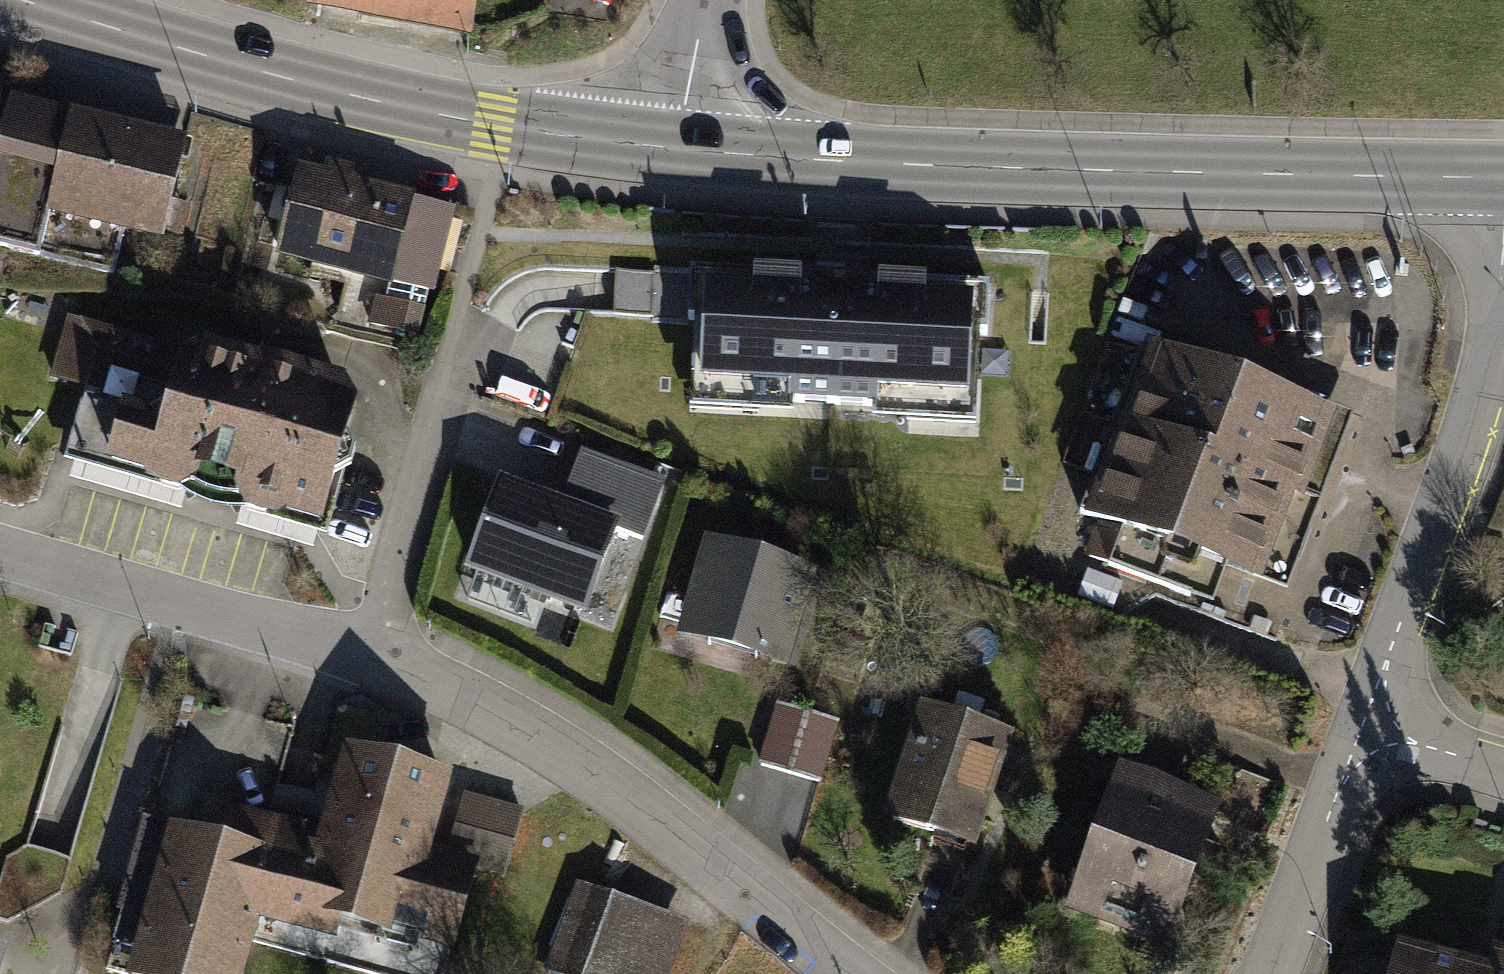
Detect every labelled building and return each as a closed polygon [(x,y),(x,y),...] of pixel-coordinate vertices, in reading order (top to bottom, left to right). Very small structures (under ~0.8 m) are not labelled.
[(320,12),(485,37),(491,0),(321,0),(320,12)] [(204,128),(18,79),(0,145),(0,245),(45,257),(57,210),(173,241),(204,128)] [(464,202),(306,167),(285,259),(443,294),(464,202)] [(0,254),(0,308),(14,258),(0,254)] [(697,275),(690,407),(968,421),(975,290),(697,275)] [(373,397),(68,313),(49,381),(96,394),(78,460),(336,531),(373,397)] [(1364,410),(1157,335),(1092,513),(1299,589),(1364,410)] [(570,503),(504,479),(471,571),(595,616),(626,529),(650,538),(670,483),(588,453),(570,503)] [(824,567),(710,534),(681,634),(795,667),(824,567)] [(844,725),(779,704),(760,763),(825,784),(844,725)] [(1028,734),(934,704),(898,816),(992,846),(1028,734)] [(158,808),(118,963),(162,973),(229,973),(245,910),(322,930),(329,904),(417,926),(414,937),(446,945),(466,865),(469,856),(420,844),(436,782),(441,762),(332,734),(306,833),(294,830),(298,817),(208,794),(202,820),(158,808)] [(1232,806),(1127,768),(1074,912),(1179,951),(1232,806)] [(469,856),(466,865),(495,874),(514,803),(436,782),(420,844),(469,856)] [(569,878),(537,964),(565,973),(661,973),(681,920),(569,878)] [(1407,955),(1402,973),(1482,973),(1407,955)] [(15,961),(0,957),(0,973),(11,973),(15,961)]
